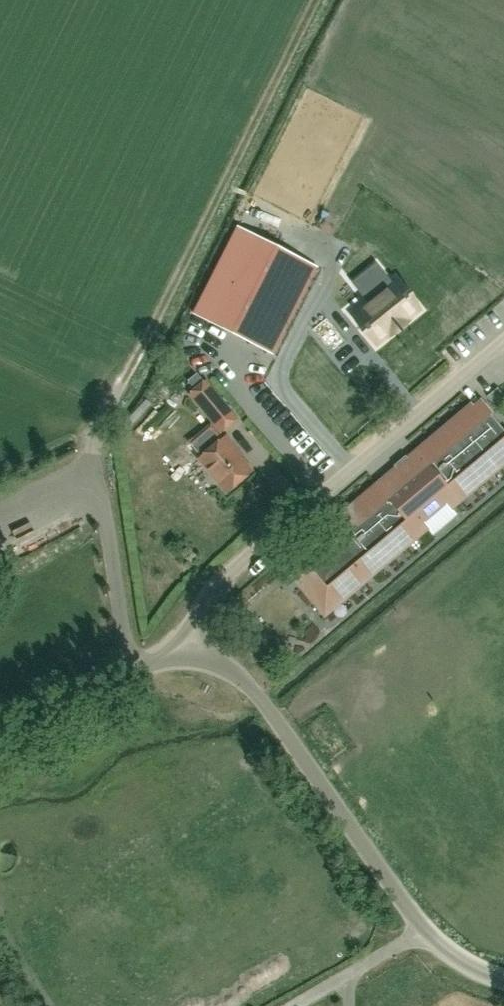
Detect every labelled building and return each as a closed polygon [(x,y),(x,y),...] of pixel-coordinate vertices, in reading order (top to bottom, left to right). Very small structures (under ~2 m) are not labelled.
[(236,226),(192,313),(270,353),(315,266),(236,226)] [(356,318),(379,345),(420,312),(398,284),(394,287),(388,280),(366,299),(372,305),(356,318)] [(327,345),(339,335),(323,315),(310,325),(327,345)] [(189,394),(221,431),(236,418),(205,381),(189,394)] [(471,405),(335,519),(338,522),(330,529),(340,541),(311,565),(308,562),(292,576),(325,615),(428,529),(423,523),(447,503),(451,509),(503,464),(503,430),(492,416),(493,415),(482,401),(474,408),(471,405)] [(225,436),(200,457),(198,459),(226,492),(251,471),(233,450),(235,448),(225,436)]
